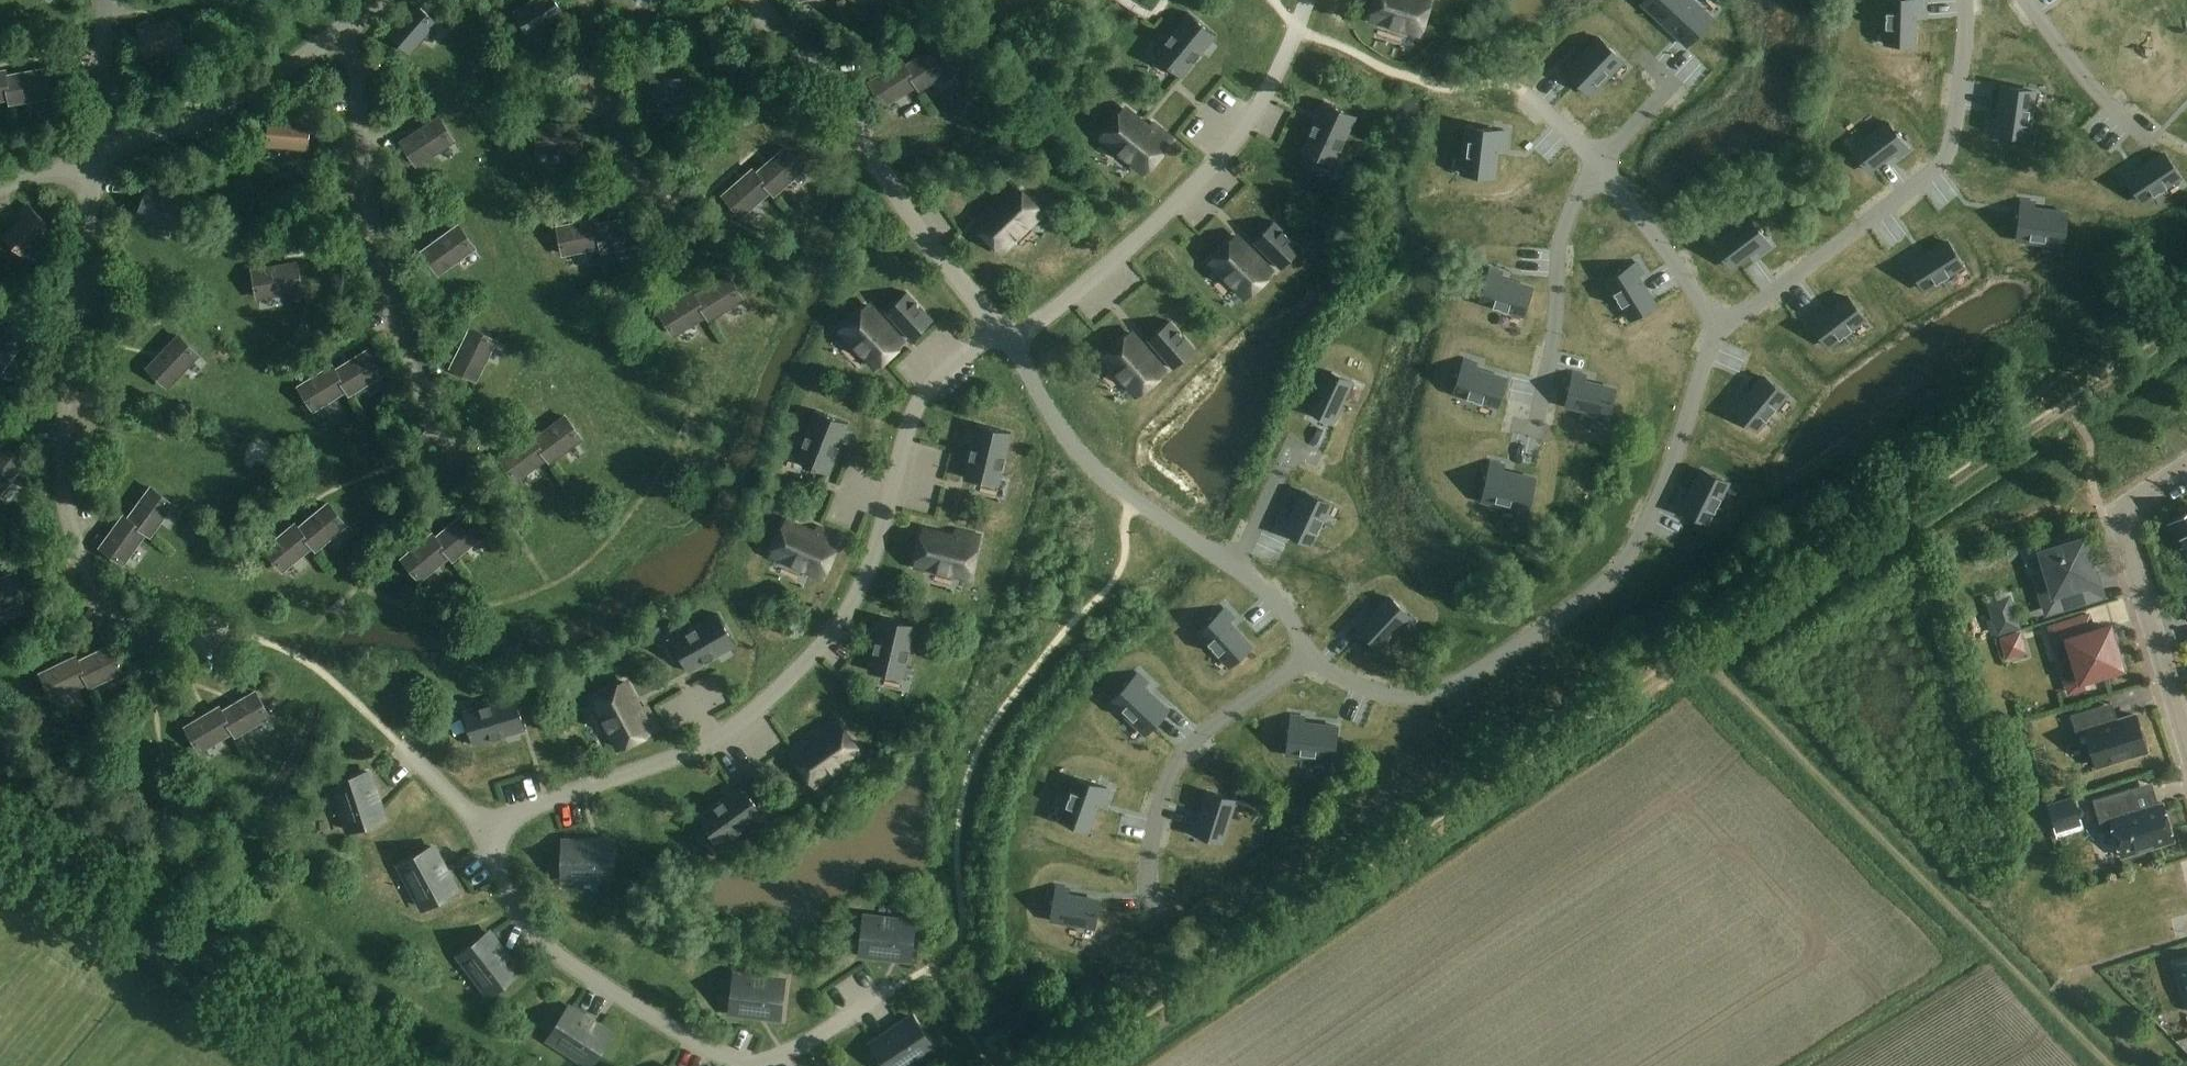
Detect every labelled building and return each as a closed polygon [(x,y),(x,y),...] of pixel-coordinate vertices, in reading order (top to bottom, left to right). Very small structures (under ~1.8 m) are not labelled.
[(554,0),(535,0),(516,12),(530,36),(563,16),(554,0)] [(1372,19),(1419,34),(1430,0),(1378,0),(1372,19)] [(1642,4),(1687,46),(1713,19),(1693,0),(1645,0),(1642,4)] [(1885,45),(1915,46),(1916,12),(1922,12),(1923,0),(1887,0),(1885,45)] [(437,24),(415,5),(397,25),(394,22),(386,31),(411,53),(437,24)] [(1181,78),(1216,36),(1190,14),(1155,56),(1181,78)] [(184,46),(176,19),(150,27),(149,22),(138,26),(147,57),(184,46)] [(1568,61),(1558,72),(1587,99),(1620,65),(1596,42),(1573,66),(1568,61)] [(938,45),(905,66),(917,85),(920,90),(953,69),(938,45)] [(917,85),(905,66),(902,61),(869,82),(884,106),(917,85)] [(6,76),(9,99),(10,104),(48,97),(44,70),(6,76)] [(6,76),(5,71),(0,71),(0,100),(9,99),(6,76)] [(686,108),(685,80),(641,82),(642,110),(686,108)] [(1991,119),(1989,133),(2029,139),(2036,91),(2002,87),(1997,120),(1991,119)] [(1357,117),(1325,102),(1302,152),(1334,166),(1357,117)] [(1102,138),(1145,173),(1171,140),(1153,126),(1150,130),(1125,110),(1102,138)] [(310,117),(299,116),(298,120),(271,118),(269,146),(307,149),(310,117)] [(454,142),(439,118),(402,142),(417,165),(454,142)] [(1888,123),(1852,150),(1869,173),(1895,153),(1899,158),(1909,150),(1888,123)] [(582,125),(538,124),(538,152),(582,153),(582,125)] [(1467,127),(1462,175),(1495,179),(1499,145),(1505,146),(1507,132),(1467,127)] [(756,173),(771,191),(775,195),(804,169),(785,148),(756,173)] [(2133,167),(2122,174),(2142,204),(2181,178),(2165,153),(2136,172),(2133,167)] [(771,191),(756,173),(753,169),(723,195),(742,216),(771,191)] [(161,188),(151,184),(138,214),(174,229),(185,203),(159,192),(161,188)] [(977,225),(1002,252),(1042,214),(1013,184),(996,200),(1000,203),(977,225)] [(2021,201),(2016,241),(2064,247),(2068,213),(2035,209),(2036,203),(2021,201)] [(51,228),(27,205),(19,214),(22,217),(4,236),(24,256),(51,228)] [(635,217),(597,224),(602,247),(603,252),(641,245),(635,217)] [(602,247),(597,224),(596,219),(558,227),(564,254),(602,247)] [(1750,219),(1714,246),(1731,269),(1757,249),(1761,254),(1771,246),(1750,219)] [(1274,222),(1254,242),(1282,269),(1302,249),(1274,222)] [(475,249),(458,226),(423,252),(439,274),(475,249)] [(1272,272),(1257,257),(1237,237),(1211,263),(1246,298),(1272,272)] [(1916,254),(1905,261),(1924,291),(1964,267),(1948,241),(1919,259),(1916,254)] [(301,290),(296,262),(253,270),(258,298),(301,290)] [(1637,263),(1606,281),(1631,321),(1656,306),(1638,277),(1644,273),(1637,263)] [(1490,268),(1480,303),(1524,317),(1533,288),(1500,278),(1502,272),(1490,268)] [(696,296),(707,316),(710,320),(743,301),(729,276),(696,296)] [(707,316),(696,296),(693,291),(660,311),(674,335),(707,316)] [(886,312),(913,341),(933,321),(907,293),(886,312)] [(1817,311),(1807,319),(1828,348),(1866,320),(1848,296),(1820,316),(1817,311)] [(842,331),(876,367),(903,343),(869,306),(842,331)] [(1170,322),(1148,340),(1174,370),(1195,351),(1170,322)] [(2,324),(0,327),(0,373),(25,340),(2,324)] [(496,341),(471,329),(451,368),(476,380),(496,341)] [(1132,334),(1104,358),(1137,395),(1165,371),(1132,334)] [(198,356),(178,336),(148,368),(168,388),(198,356)] [(335,370),(347,390),(349,395),(382,374),(368,350),(335,370)] [(1465,359),(1454,394),(1498,407),(1507,379),(1475,369),(1477,363),(1465,359)] [(347,390),(335,370),(332,366),(299,386),(314,410),(347,390)] [(1308,397),(1302,408),(1333,423),(1353,382),(1327,370),(1313,399),(1308,397)] [(1573,373),(1566,406),(1610,417),(1616,389),(1585,382),(1586,376),(1573,373)] [(1738,399),(1730,408),(1757,431),(1787,396),(1764,377),(1743,403),(1738,399)] [(829,475),(849,424),(818,412),(798,462),(829,475)] [(565,416),(534,439),(548,458),(551,462),(582,439),(565,416)] [(965,478),(989,484),(997,486),(1010,433),(978,425),(965,478)] [(548,458),(534,439),(531,435),(500,458),(517,481),(548,458)] [(2,446),(0,449),(0,494),(24,464),(2,446)] [(1491,462),(1482,501),(1529,511),(1536,479),(1504,471),(1505,465),(1491,462)] [(1682,498),(1676,509),(1709,525),(1729,483),(1703,470),(1688,500),(1682,498)] [(128,519),(146,533),(151,536),(173,505),(150,488),(128,519)] [(1282,525),(1276,537),(1309,552),(1329,510),(1302,497),(1287,528),(1282,525)] [(298,528),(313,546),(316,550),(346,526),(328,504),(298,528)] [(2172,522),(2186,545),(2186,513),(2172,522)] [(435,538),(450,556),(453,560),(483,536),(466,514),(435,538)] [(146,533),(128,519),(123,516),(101,547),(124,564),(146,533)] [(823,577),(839,539),(818,530),(816,535),(787,522),(772,555),(823,577)] [(313,546),(298,528),(295,524),(265,549),(283,570),(313,546)] [(925,530),(916,566),(970,578),(979,538),(957,532),(955,538),(925,530)] [(450,556),(435,538),(432,534),(402,558),(420,580),(450,556)] [(2078,541),(2076,534),(2056,540),(2058,547),(2043,552),(2049,572),(2038,576),(2049,610),(2083,600),(2078,585),(2095,580),(2083,540),(2078,541)] [(0,580),(0,610),(22,601),(11,575),(0,580)] [(1363,616),(1354,625),(1379,649),(1410,616),(1390,597),(1368,620),(1363,616)] [(1225,608),(1199,633),(1230,667),(1252,647),(1229,622),(1234,618),(1225,608)] [(736,645),(719,615),(672,642),(689,672),(736,645)] [(2084,634),(2079,617),(2050,626),(2058,652),(2073,648),(2082,678),(2122,666),(2110,626),(2084,634)] [(916,626),(882,618),(869,671),(903,679),(916,626)] [(2018,632),(1997,639),(2004,661),(2026,654),(2018,632)] [(101,651),(76,663),(86,683),(89,688),(123,672),(111,646),(101,651)] [(86,683),(76,663),(74,658),(39,674),(51,700),(86,683)] [(1139,673),(1111,702),(1146,735),(1169,711),(1145,688),(1149,683),(1139,673)] [(626,683),(594,700),(620,748),(656,729),(645,708),(641,711),(626,683)] [(220,713),(232,733),(234,738),(268,718),(254,694),(220,713)] [(474,746),(526,730),(516,696),(464,712),(474,746)] [(2116,720),(2111,702),(2071,713),(2077,733),(2086,731),(2096,764),(2146,750),(2136,714),(2116,720)] [(675,713),(682,734),(700,729),(693,707),(675,713)] [(232,733),(220,713),(218,709),(184,728),(198,752),(232,733)] [(1291,716),(1287,755),(1334,761),(1338,727),(1305,723),(1306,717),(1291,716)] [(816,785),(860,754),(836,720),(817,733),(820,738),(795,756),(816,785)] [(350,831),(384,820),(368,772),(334,783),(350,831)] [(1076,777),(1061,821),(1089,831),(1100,799),(1106,801),(1110,789),(1076,777)] [(699,818),(719,847),(764,815),(744,787),(699,818)] [(2163,804),(2138,811),(2131,789),(2093,800),(2100,823),(2110,820),(2121,856),(2126,855),(2132,857),(2144,854),(2147,849),(2174,840),(2163,804)] [(1193,821),(1189,833),(1222,844),(1236,801),(1209,792),(1199,823),(1193,821)] [(2060,829),(2089,826),(2087,812),(2081,812),(2079,800),(2069,801),(2071,815),(2059,817),(2060,829)] [(563,843),(563,879),(613,880),(614,844),(563,843)] [(425,908),(456,891),(432,847),(401,864),(425,908)] [(1057,886),(1051,920),(1095,928),(1100,901),(1068,895),(1069,889),(1057,886)] [(861,953),(911,959),(915,923),(865,918),(861,953)] [(491,995),(519,973),(488,933),(460,955),(491,995)] [(2175,965),(2186,1004),(2186,962),(2175,965)] [(731,1012),(781,1017),(785,982),(735,976),(731,1012)] [(549,1039),(592,1065),(611,1035),(569,1009),(549,1039)] [(886,1065),(906,1065),(934,1047),(914,1018),(902,1025),(872,1046),(886,1065)]
